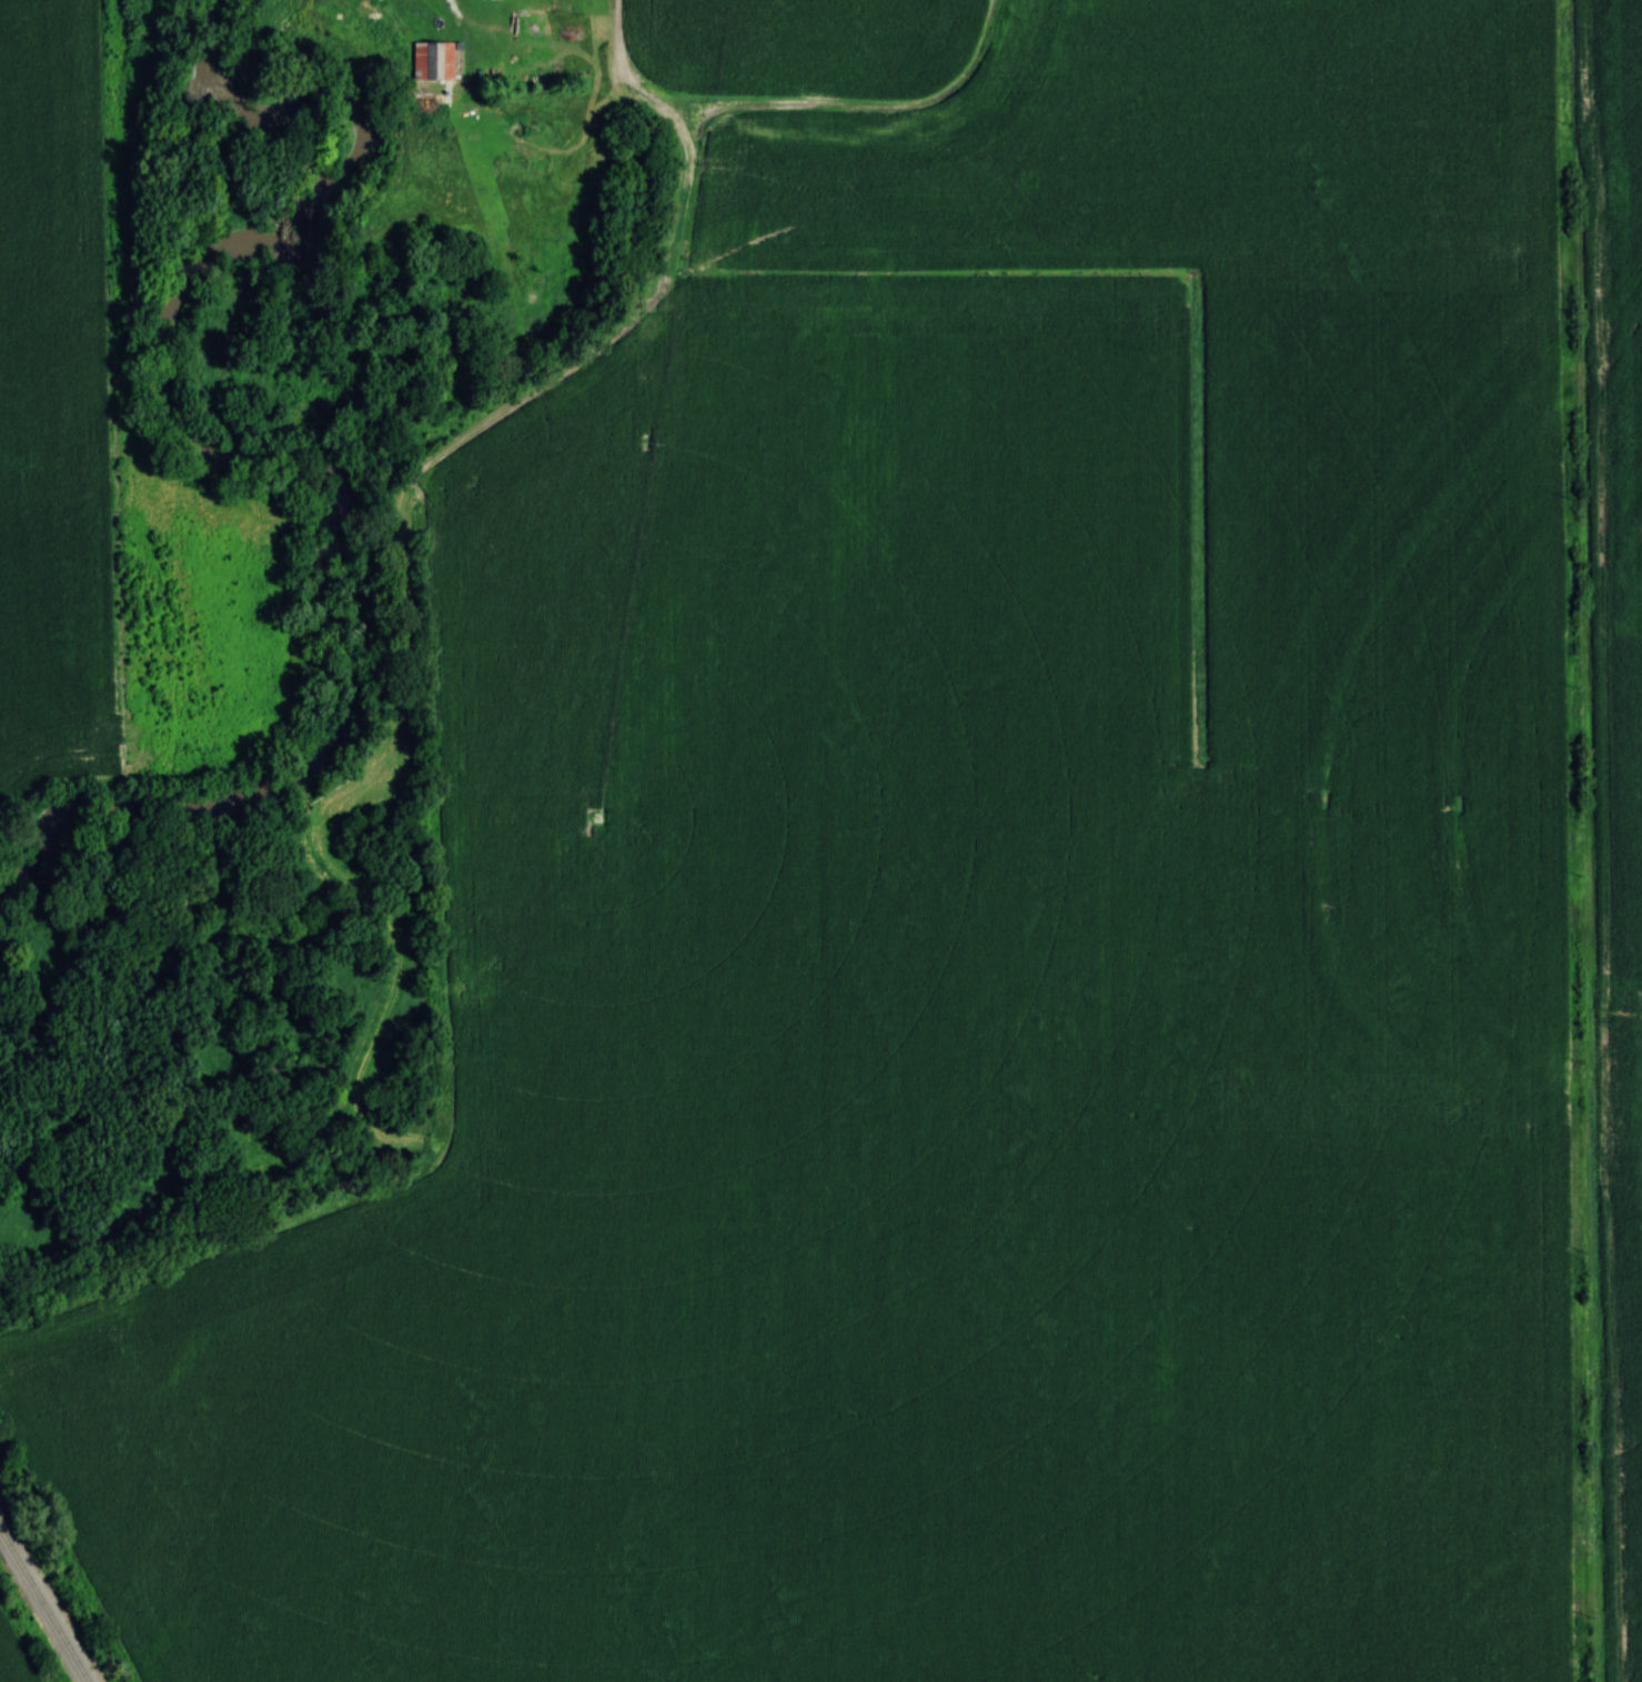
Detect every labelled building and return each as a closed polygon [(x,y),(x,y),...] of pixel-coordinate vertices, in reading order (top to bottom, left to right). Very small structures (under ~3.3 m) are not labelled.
[(451,42),(410,42),(410,79),(451,79),(451,42)]
